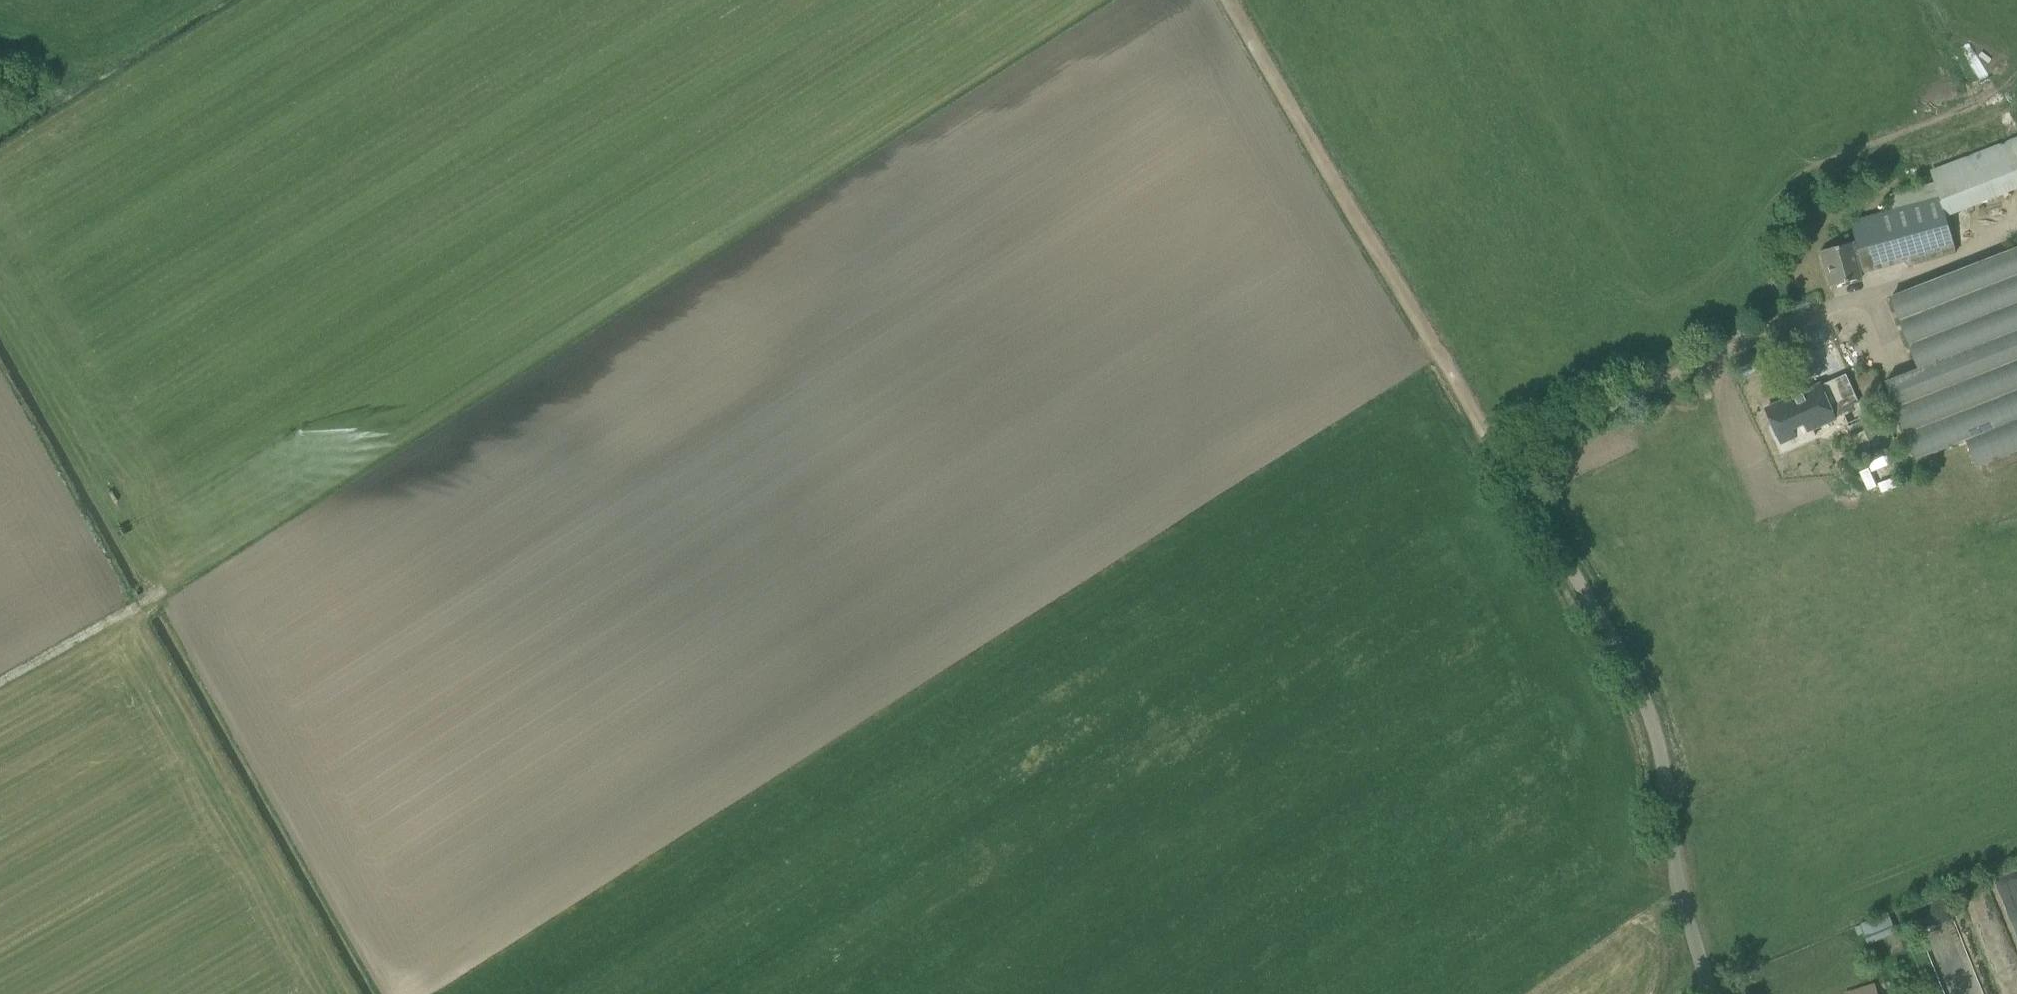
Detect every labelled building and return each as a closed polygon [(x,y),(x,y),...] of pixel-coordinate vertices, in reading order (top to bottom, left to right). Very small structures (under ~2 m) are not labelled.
[(1926,184),(1890,194),(1894,209),(1850,221),(1856,240),(1820,250),(1830,286),(1862,277),(1857,260),(1905,247),(1909,264),(1954,252),(1944,216),(2016,188),(2016,136),(1931,170),(1935,181),(1926,184)] [(1886,383),(1915,461),(1969,440),(1979,465),(2016,450),(2016,246),(1891,295),(1920,370),(1886,383)] [(1820,384),(1767,408),(1775,426),(1771,427),(1778,441),(1782,450),(1782,451),(1814,436),(1811,430),(1844,415),(1841,408),(1859,400),(1855,392),(1829,404),(1820,384)] [(1865,487),(1874,483),(1866,466),(1858,470),(1865,487)] [(1874,481),(1878,490),(1897,484),(1894,474),(1874,481)] [(1945,898),(1913,912),(1947,993),(1984,993),(1945,898)] [(1888,914),(1861,925),(1868,943),(1895,931),(1888,914)]
